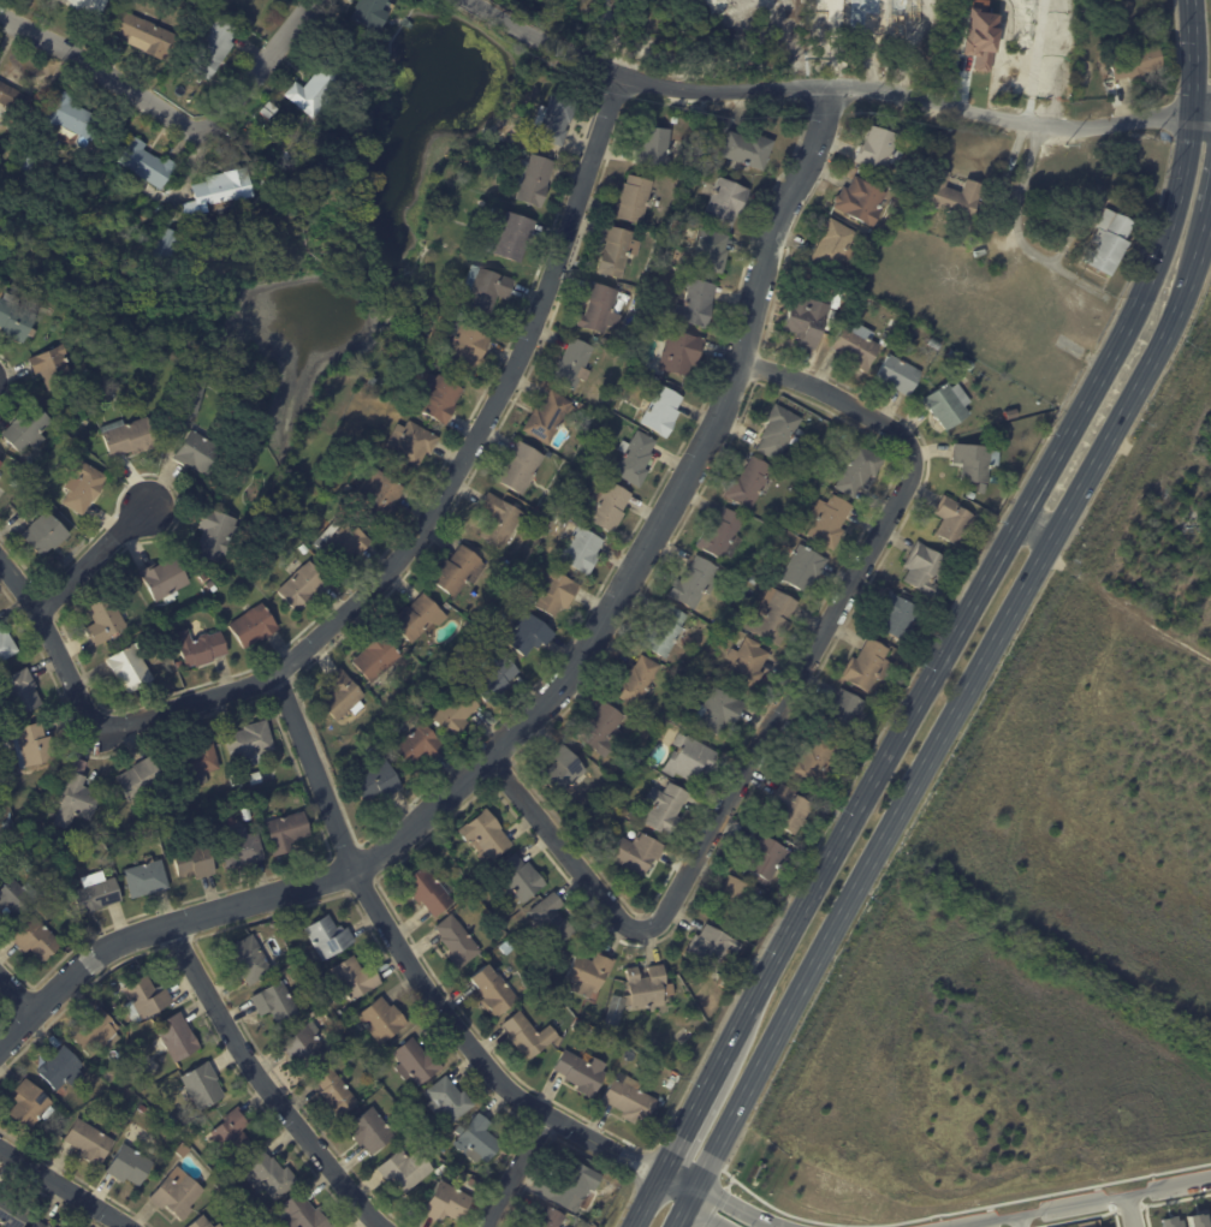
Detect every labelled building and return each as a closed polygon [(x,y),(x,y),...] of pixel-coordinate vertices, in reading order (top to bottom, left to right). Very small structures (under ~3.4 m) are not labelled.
[(71,2),(66,0),(112,0),(103,18),(81,7),(79,11),(69,6),(69,5),(71,2)] [(351,17),(360,0),(388,0),(384,8),(390,12),(380,30),(375,26),(373,30),(351,17)] [(146,19),(146,18),(156,23),(156,24),(178,34),(170,52),(167,50),(164,60),(148,53),(149,52),(129,42),(131,38),(115,31),(125,11),(146,19)] [(237,32),(231,41),(235,43),(209,79),(188,64),(221,16),(239,29),(237,32)] [(1130,81),(1129,78),(1116,82),(1111,59),(1159,47),(1165,69),(1146,75),(1147,77),(1130,81)] [(331,58),(351,75),(315,118),(286,95),(297,82),(305,88),(330,58),(331,58)] [(1102,66),(1109,64),(1111,70),(1104,72),(1102,66)] [(2,118),(0,116),(0,102),(0,80),(31,97),(23,114),(8,107),(2,118)] [(65,93),(76,99),(73,103),(102,118),(91,139),(59,124),(54,133),(40,126),(58,89),(65,93)] [(570,133),(566,147),(540,139),(544,126),(536,125),(544,105),(552,107),(556,91),(581,99),(572,124),(570,123),(569,130),(570,131),(570,133)] [(261,113),(269,102),(280,111),(271,121),(261,113)] [(855,161),(861,145),(863,147),(871,125),(903,137),(898,151),(904,154),(900,168),(890,165),(888,173),(883,172),(881,177),(874,174),(877,169),(855,161)] [(671,154),(671,156),(675,157),(673,167),(637,163),(639,148),(646,149),(647,126),(673,129),(671,149),(673,149),(672,153),(671,154)] [(729,131),(748,138),(750,132),(774,141),(764,172),(720,155),(729,131)] [(143,149),(156,157),(156,156),(162,160),(161,161),(164,162),(167,157),(177,165),(161,190),(118,162),(133,136),(147,144),(143,149)] [(26,155),(43,162),(37,175),(16,166),(22,153),(26,155)] [(557,160),(548,185),(550,186),(544,207),(517,198),(520,189),(515,186),(523,159),(530,161),(533,154),(557,160)] [(188,224),(183,204),(196,201),(194,185),(207,183),(207,178),(225,173),(225,172),(249,167),(256,201),(214,210),(215,213),(203,215),(203,219),(188,224)] [(951,177),(948,187),(963,192),(968,178),(985,184),(973,220),(927,206),(939,167),(952,172),(951,177)] [(646,225),(619,218),(623,204),(621,203),(627,183),(629,183),(630,174),(657,181),(646,225)] [(749,197),(740,218),(738,216),(735,226),(707,214),(714,196),(705,191),(710,180),(718,185),(722,175),(753,190),(749,197)] [(889,193),(879,210),(883,213),(874,228),(835,207),(837,203),(836,199),(838,195),(841,195),(845,186),(849,189),(856,175),(889,193)] [(1112,276),(1085,261),(1092,249),(1097,251),(1100,245),(1094,242),(1102,227),(1097,225),(1108,207),(1138,224),(1128,239),(1133,242),(1114,276),(1112,276)] [(536,224),(522,263),(486,249),(493,230),(503,233),(505,226),(503,225),(509,210),(538,221),(536,224)] [(814,256),(823,239),(820,238),(831,218),(859,233),(850,248),(856,251),(849,263),(843,260),(836,272),(812,258),(814,256)] [(183,234),(184,236),(172,263),(153,255),(170,219),(176,222),(172,230),(183,234)] [(637,255),(630,254),(624,279),(599,273),(605,248),(606,249),(609,242),(606,240),(610,225),(637,232),(635,239),(643,242),(640,256),(637,255)] [(730,238),(728,249),(730,250),(725,273),(695,267),(704,228),(730,234),(730,238)] [(517,280),(511,299),(499,294),(492,312),(465,304),(469,293),(471,294),(473,292),(464,290),(474,264),(517,280)] [(718,285),(706,329),(675,321),(678,304),(685,306),(694,278),(718,285)] [(587,296),(592,281),(621,291),(613,312),(624,316),(619,328),(610,324),(607,334),(583,326),(592,299),(586,298),(587,296)] [(2,327),(0,326),(0,301),(1,298),(4,299),(7,292),(20,299),(18,305),(37,314),(24,344),(2,333),(5,328),(2,327)] [(833,315),(830,328),(826,327),(819,350),(802,345),(803,340),(797,338),(799,333),(784,329),(795,293),(831,305),(830,310),(835,311),(833,315)] [(457,318),(459,311),(465,315),(463,321),(457,318)] [(873,340),(884,346),(868,374),(850,363),(853,359),(832,347),(844,324),(848,326),(851,318),(877,333),(873,340)] [(491,340),(480,365),(476,364),(473,373),(446,359),(457,336),(451,333),(456,321),(492,338),(491,340)] [(31,328),(37,330),(34,338),(28,335),(31,328)] [(706,341),(699,367),(691,364),(688,377),(659,369),(669,329),(699,338),(699,335),(707,338),(706,341)] [(589,363),(587,368),(593,371),(588,382),(582,380),(576,392),(552,380),(574,336),(596,347),(589,363)] [(883,338),(888,340),(886,343),(889,344),(886,347),(880,344),(883,338)] [(930,344),(932,338),(943,344),(939,350),(930,344)] [(36,373),(30,358),(63,344),(67,353),(64,355),(75,380),(49,391),(41,373),(37,375),(36,373)] [(950,355),(954,350),(962,357),(958,361),(950,355)] [(908,395),(878,377),(891,353),(924,371),(909,397),(908,395)] [(963,365),(968,358),(976,364),(972,371),(963,365)] [(439,374),(465,389),(455,406),(457,407),(446,425),(414,406),(432,374),(438,377),(439,374)] [(372,375),(378,380),(374,387),(367,383),(372,375)] [(956,383),(969,403),(963,406),(969,415),(945,431),(934,417),(933,418),(921,400),(946,382),(950,388),(956,383)] [(681,397),(684,398),(677,411),(681,413),(667,437),(641,423),(660,386),(681,397)] [(563,423),(550,446),(523,430),(536,407),(540,410),(552,389),(575,403),(563,423)] [(2,434),(32,403),(52,421),(40,434),(46,439),(36,448),(30,443),(22,453),(2,434)] [(793,439),(779,461),(758,449),(765,439),(762,437),(771,422),(768,419),(777,404),(803,418),(793,439)] [(139,454),(135,455),(133,452),(112,459),(101,427),(124,419),(125,425),(149,417),(159,447),(139,454)] [(440,437),(431,454),(427,452),(417,471),(384,451),(398,424),(405,428),(409,421),(440,437)] [(196,431),(225,449),(208,477),(191,465),(189,469),(174,459),(192,429),(196,431)] [(657,443),(651,452),(654,454),(646,469),(651,471),(640,488),(615,472),(625,454),(618,449),(623,440),(630,443),(639,430),(658,441),(657,443)] [(536,473),(524,495),(497,480),(520,441),(546,457),(536,473)] [(980,488),(981,483),(962,481),(963,473),(964,473),(966,464),(955,463),(956,443),(993,447),(993,451),(1002,452),(1001,465),(992,465),(990,483),(989,483),(987,493),(980,493),(980,488)] [(877,476),(873,473),(865,488),(862,487),(856,499),(836,488),(860,445),(886,459),(877,476)] [(768,477),(767,478),(771,480),(767,486),(766,484),(752,510),(725,495),(736,476),(741,478),(754,455),(774,467),(768,477)] [(102,489),(94,502),(93,502),(83,516),(63,504),(70,492),(65,488),(73,473),(69,470),(76,458),(107,477),(102,484),(105,486),(102,489)] [(812,469),(815,463),(820,466),(817,472),(812,469)] [(397,504),(385,520),(354,499),(375,467),(406,489),(397,504)] [(22,484),(17,490),(10,486),(14,480),(22,484)] [(633,495),(623,512),(625,514),(613,535),(581,514),(600,482),(607,487),(611,481),(633,495)] [(969,496),(970,492),(978,494),(975,500),(969,496)] [(526,513),(506,548),(483,536),(494,516),(482,508),(491,493),(526,513)] [(855,505),(842,530),(845,532),(836,549),(809,535),(819,516),(814,512),(820,499),(829,504),(833,494),(855,505)] [(939,508),(946,495),(963,505),(962,507),(976,516),(978,512),(987,518),(983,528),(974,523),(961,548),(937,535),(946,518),(936,513),(939,508)] [(699,547),(706,532),(710,535),(718,518),(722,519),(728,507),(747,518),(737,536),(744,540),(734,558),(728,554),(724,560),(699,547)] [(201,525),(208,508),(241,520),(238,526),(243,529),(232,559),(225,555),(222,561),(197,552),(206,531),(200,529),(201,525)] [(58,547),(43,560),(20,536),(31,525),(30,525),(46,510),(70,535),(58,547)] [(374,542),(362,555),(356,549),(343,564),(325,546),(327,543),(321,537),(338,519),(343,525),(349,518),(374,542)] [(576,524),(605,541),(598,554),(601,555),(589,577),(559,559),(569,543),(562,538),(571,522),(576,524)] [(777,531),(779,526),(786,530),(784,535),(777,531)] [(517,543),(524,531),(530,535),(522,547),(517,543)] [(904,566),(919,541),(951,560),(938,583),(950,590),(943,604),(904,582),(912,570),(904,566)] [(492,550),(497,543),(505,549),(500,555),(492,550)] [(299,548),(304,544),(310,550),(305,554),(299,548)] [(481,558),(485,560),(483,561),(489,565),(475,584),(470,580),(457,598),(433,582),(449,560),(451,561),(463,544),(481,558)] [(827,566),(820,580),(817,578),(808,592),(783,579),(801,544),(830,560),(827,566)] [(684,577),(699,555),(720,568),(716,578),(720,580),(712,595),(708,592),(696,610),(671,595),(679,580),(682,582),(684,577)] [(190,584),(173,594),(176,600),(167,604),(164,598),(156,602),(141,572),(155,564),(158,567),(176,556),(190,584)] [(326,584),(315,594),(316,596),(298,613),(278,591),(310,561),(330,580),(326,584)] [(581,588),(570,608),(563,604),(557,618),(535,606),(544,592),(540,590),(551,568),(582,586),(581,588)] [(750,582),(754,576),(760,579),(756,585),(750,582)] [(207,584),(214,579),(218,583),(215,585),(219,589),(214,592),(207,584)] [(799,607),(790,621),(794,624),(780,647),(748,629),(772,586),(801,602),(799,607)] [(883,606),(891,591),(927,612),(908,644),(878,626),(886,612),(880,609),(883,606)] [(441,626),(439,629),(434,624),(415,644),(391,621),(408,604),(410,608),(425,592),(450,618),(441,626)] [(119,612),(127,627),(119,632),(120,635),(96,648),(87,629),(95,624),(88,608),(111,596),(119,612)] [(277,631),(262,641),(261,639),(245,649),(230,625),(262,603),(279,630),(277,631)] [(684,629),(669,660),(642,647),(653,624),(658,626),(667,604),(690,617),(684,629)] [(556,637),(547,648),(542,644),(539,649),(535,645),(527,657),(505,641),(516,625),(512,623),(522,608),(557,635),(556,637)] [(19,651),(0,664),(0,625),(4,631),(6,630),(19,651)] [(189,631),(192,642),(201,639),(200,637),(208,635),(209,636),(221,632),(228,655),(214,660),(215,661),(184,671),(173,633),(189,629),(189,631)] [(190,632),(196,630),(198,637),(192,639),(190,632)] [(159,631),(162,642),(155,644),(150,633),(159,631)] [(385,641),(388,638),(404,657),(372,684),(354,662),(368,650),(367,648),(380,637),(384,642),(385,641)] [(770,657),(752,691),(726,677),(735,662),(726,657),(731,648),(741,653),(748,637),(764,644),(761,648),(772,653),(770,657)] [(871,693),(843,678),(854,657),(859,660),(871,638),(891,649),(886,659),(896,665),(886,683),(879,678),(871,693)] [(143,660),(155,679),(154,680),(156,685),(149,690),(147,685),(130,695),(119,677),(118,678),(107,660),(133,643),(135,644),(142,641),(150,655),(143,660)] [(520,674),(509,684),(511,687),(497,701),(494,697),(487,703),(464,677),(475,667),(477,671),(493,656),(499,662),(506,655),(522,672),(520,674)] [(653,684),(639,709),(615,695),(623,678),(627,680),(635,665),(637,667),(645,655),(663,666),(653,684)] [(1,701),(0,699),(0,682),(28,668),(37,687),(35,689),(43,705),(18,719),(7,698),(1,701)] [(331,679),(343,668),(367,696),(362,701),(367,708),(357,716),(352,710),(338,722),(321,702),(334,691),(327,681),(331,679)] [(429,683),(434,689),(429,692),(425,686),(429,683)] [(480,708),(467,720),(470,723),(453,740),(444,731),(444,729),(432,717),(451,699),(447,695),(459,683),(481,705),(480,708)] [(743,705),(732,725),(720,717),(712,732),(700,725),(702,720),(696,717),(704,704),(705,705),(716,687),(744,703),(743,705)] [(866,702),(845,738),(815,721),(823,709),(829,713),(843,689),(866,702)] [(619,728),(610,741),(616,745),(607,757),(580,738),(605,702),(627,717),(619,728)] [(641,719),(645,713),(651,717),(647,722),(641,719)] [(226,735),(244,731),(243,727),(267,720),(275,750),(261,755),(263,763),(248,768),(245,758),(233,762),(225,735),(226,735)] [(42,723),(47,738),(51,737),(58,760),(20,769),(11,734),(18,732),(17,729),(42,722),(42,723)] [(445,749),(434,760),(429,755),(426,758),(425,756),(411,768),(394,750),(423,722),(447,747),(445,749)] [(718,757),(710,774),(704,772),(696,785),(677,774),(675,778),(664,772),(675,750),(678,752),(681,749),(675,745),(681,733),(720,754),(718,757)] [(824,792),(799,779),(797,782),(786,778),(797,757),(802,760),(811,744),(813,746),(819,735),(838,745),(830,762),(837,766),(824,792)] [(220,769),(206,774),(208,782),(188,788),(185,780),(178,782),(172,761),(198,752),(195,741),(212,737),(220,769)] [(587,773),(593,778),(578,790),(574,785),(562,796),(544,775),(559,761),(552,754),(563,744),(588,772),(587,773)] [(843,756),(847,749),(854,752),(850,760),(843,756)] [(78,758),(89,763),(84,776),(88,778),(84,787),(103,793),(93,821),(77,815),(71,830),(55,824),(63,803),(57,800),(60,790),(63,791),(75,757),(78,758)] [(118,778),(133,769),(133,767),(152,757),(167,785),(132,804),(118,778)] [(402,791),(385,800),(381,793),(364,803),(352,780),(387,761),(404,790),(402,791)] [(261,774),(263,782),(253,786),(249,775),(260,772),(261,774)] [(243,785),(233,787),(231,775),(239,773),(243,785)] [(622,785),(616,779),(621,775),(627,781),(622,785)] [(690,796),(678,816),(683,820),(671,839),(645,823),(654,806),(646,802),(654,787),(665,793),(671,782),(691,794),(690,796)] [(800,793),(797,796),(814,804),(796,836),(773,823),(783,806),(773,800),(783,784),(800,793)] [(118,802),(124,798),(126,804),(120,808),(118,802)] [(504,833),(515,846),(494,862),(489,856),(483,860),(479,856),(482,853),(473,841),(470,844),(459,832),(487,809),(504,829),(503,830),(504,833)] [(628,817),(631,811),(636,814),(633,820),(628,817)] [(289,853),(275,857),(266,823),(269,822),(267,817),(279,814),(281,820),(304,812),(311,836),(295,841),(296,844),(291,845),(292,852),(289,853)] [(266,859),(243,866),(243,868),(227,871),(218,835),(247,827),(249,835),(259,833),(266,859)] [(666,848),(659,862),(654,859),(645,877),(612,859),(624,838),(634,844),(639,836),(640,838),(642,834),(667,847),(666,848)] [(767,887),(750,876),(753,871),(749,869),(760,851),(755,847),(764,834),(795,856),(786,870),(780,865),(767,887)] [(214,875),(196,881),(195,876),(180,880),(173,856),(189,852),(186,847),(207,841),(216,875),(214,875)] [(11,872),(0,877),(0,843),(11,872)] [(526,864),(527,865),(530,862),(548,886),(523,904),(514,892),(506,898),(497,883),(504,878),(497,869),(517,853),(526,864)] [(167,889),(132,899),(124,871),(147,864),(146,859),(153,857),(154,863),(162,860),(170,888),(167,889)] [(437,877),(457,904),(438,919),(423,903),(420,905),(403,884),(427,865),(437,877)] [(121,903),(81,916),(73,892),(84,888),(82,880),(103,872),(106,881),(115,878),(123,901),(121,903)] [(723,889),(730,875),(754,888),(755,886),(774,897),(766,911),(749,901),(746,906),(749,909),(738,928),(716,915),(726,897),(720,893),(723,889)] [(6,906),(0,912),(0,891),(13,878),(22,888),(35,900),(17,917),(6,906)] [(556,893),(566,905),(558,911),(565,919),(566,918),(577,933),(558,949),(541,929),(540,931),(535,930),(533,927),(533,923),(536,921),(530,913),(556,893)] [(350,928),(357,941),(325,960),(305,928),(330,913),(338,927),(342,924),(345,929),(349,927),(350,928)] [(465,928),(480,947),(479,947),(483,953),(461,971),(449,957),(452,954),(441,941),(444,939),(437,928),(453,915),(458,922),(459,921),(465,928)] [(36,918),(64,946),(44,964),(28,947),(23,952),(11,939),(34,916),(36,918)] [(506,924),(512,921),(516,927),(511,930),(506,924)] [(718,972),(718,973),(685,957),(696,935),(701,937),(707,924),(744,943),(738,954),(735,953),(732,958),(726,955),(718,972)] [(254,934),(274,971),(250,984),(241,967),(236,970),(224,949),(254,933),(254,934)] [(501,948),(509,941),(516,949),(509,957),(501,948)] [(601,954),(617,961),(609,978),(606,977),(599,994),(593,991),(589,1000),(570,990),(574,983),(566,979),(577,955),(593,963),(598,952),(601,954)] [(375,969),(384,982),(352,1002),(349,996),(344,1000),(338,989),(343,987),(332,969),(355,954),(363,967),(372,963),(375,969)] [(493,972),(494,973),(497,971),(520,999),(494,1019),(480,1001),(483,997),(469,979),(487,965),(493,972)] [(634,1011),(634,1006),(627,1007),(625,996),(631,995),(628,969),(640,966),(642,979),(651,977),(649,969),(665,965),(669,985),(675,984),(676,996),(664,997),(665,1006),(634,1011)] [(167,989),(174,1001),(142,1020),(123,988),(147,973),(159,991),(166,987),(167,989)] [(315,981),(322,976),(326,983),(319,988),(315,981)] [(730,991),(720,985),(725,977),(735,983),(730,991)] [(261,1014),(251,997),(283,978),(302,1013),(280,1026),(271,1009),(262,1015),(261,1014)] [(384,996),(391,1007),(394,1003),(410,1023),(382,1046),(358,1014),(382,996),(384,996)] [(119,1040),(106,1053),(102,1050),(94,1059),(71,1036),(100,1008),(120,1028),(117,1031),(118,1032),(117,1034),(120,1038),(119,1040)] [(182,1012),(202,1047),(176,1062),(170,1050),(162,1055),(154,1042),(162,1037),(158,1030),(168,1024),(166,1019),(180,1011),(182,1012)] [(521,1012),(539,1035),(550,1025),(559,1037),(563,1040),(558,1047),(553,1044),(556,1040),(530,1060),(524,1053),(523,1055),(510,1038),(512,1037),(503,1025),(520,1012),(521,1012)] [(292,1058),(281,1046),(313,1020),(333,1044),(328,1048),(331,1053),(309,1071),(303,1064),(299,1067),(292,1058)] [(577,1020),(583,1023),(578,1031),(574,1028),(577,1020)] [(414,1036),(426,1052),(431,1049),(445,1066),(421,1085),(412,1076),(406,1080),(396,1067),(402,1062),(393,1052),(414,1036)] [(84,1065),(79,1068),(87,1076),(75,1088),(67,1080),(58,1090),(37,1070),(47,1060),(48,1060),(65,1044),(84,1065)] [(344,1056),(351,1050),(357,1059),(350,1064),(344,1056)] [(577,1091),(580,1086),(565,1079),(565,1078),(553,1071),(565,1050),(582,1060),(586,1054),(593,1059),(594,1058),(607,1066),(602,1072),(607,1074),(593,1101),(576,1091),(577,1091)] [(127,1065),(133,1059),(137,1062),(132,1068),(127,1065)] [(209,1061),(219,1079),(216,1079),(226,1096),(200,1110),(180,1076),(209,1061)] [(340,1078),(358,1102),(338,1119),(325,1102),(326,1101),(321,1092),(323,1090),(315,1079),(332,1067),(340,1078)] [(106,1076),(113,1070),(119,1079),(111,1083),(106,1076)] [(447,1076),(462,1092),(464,1090),(476,1104),(453,1124),(443,1110),(438,1114),(428,1103),(433,1098),(427,1090),(447,1074),(447,1076)] [(628,1121),(622,1118),(624,1114),(602,1101),(615,1080),(623,1085),(628,1076),(642,1083),(639,1090),(659,1102),(642,1130),(628,1121)] [(14,1090),(26,1077),(54,1102),(29,1131),(8,1112),(18,1101),(11,1095),(14,1090)] [(672,1079),(677,1083),(672,1090),(667,1086),(672,1079)] [(142,1104),(147,1108),(144,1113),(138,1109),(142,1104)] [(239,1108),(251,1122),(243,1130),(255,1143),(235,1160),(212,1132),(228,1118),(227,1115),(238,1106),(239,1108)] [(397,1134),(373,1155),(364,1143),(362,1145),(348,1127),(374,1106),(397,1134)] [(480,1113),(493,1122),(487,1131),(503,1142),(488,1160),(476,1150),(470,1157),(453,1144),(456,1139),(458,1140),(459,1139),(458,1138),(479,1112),(480,1113)] [(172,1115),(178,1121),(173,1125),(168,1119),(172,1115)] [(115,1140),(99,1167),(79,1154),(82,1150),(65,1139),(78,1118),(115,1140)] [(459,1134),(456,1131),(459,1125),(464,1130),(459,1134)] [(188,1149),(188,1151),(186,1151),(182,1156),(173,1149),(182,1140),(189,1148),(188,1149)] [(125,1144),(155,1162),(141,1186),(126,1178),(124,1181),(107,1172),(124,1143),(125,1144)] [(265,1149),(272,1158),(274,1156),(285,1169),(289,1166),(301,1181),(277,1201),(266,1187),(260,1192),(245,1175),(250,1171),(244,1163),(263,1148),(265,1149)] [(406,1192),(394,1178),(388,1181),(378,1168),(402,1148),(410,1157),(418,1150),(435,1169),(406,1192)] [(596,1190),(595,1192),(590,1190),(577,1213),(533,1189),(541,1173),(556,1180),(570,1156),(604,1175),(596,1190)] [(447,1169),(439,1177),(435,1171),(444,1163),(447,1169)] [(200,1185),(204,1189),(189,1205),(192,1208),(183,1220),(164,1204),(160,1208),(148,1197),(176,1165),(200,1185)] [(444,1180),(474,1197),(461,1222),(447,1214),(443,1222),(423,1213),(441,1179),(444,1180)] [(611,1183),(616,1185),(612,1192),(607,1190),(611,1183)] [(337,1226),(335,1226),(289,1226),(283,1219),(289,1214),(283,1205),(302,1190),(302,1192),(316,1209),(321,1207),(337,1226)] [(31,1215),(24,1226),(8,1226),(0,1222),(0,1192),(17,1203),(19,1199),(32,1208),(29,1213),(31,1215)] [(598,1207),(601,1202),(607,1205),(605,1210),(598,1207)] [(566,1215),(560,1226),(536,1226),(550,1205),(566,1215)] [(206,1214),(216,1226),(189,1226),(206,1214)] [(1181,1214),(1184,1226),(1162,1226),(1160,1219),(1181,1214)] [(1207,1214),(1210,1226),(1192,1226),(1189,1217),(1207,1214)] [(46,1221),(56,1226),(26,1226),(32,1216),(35,1217),(44,1223),(46,1221)]
